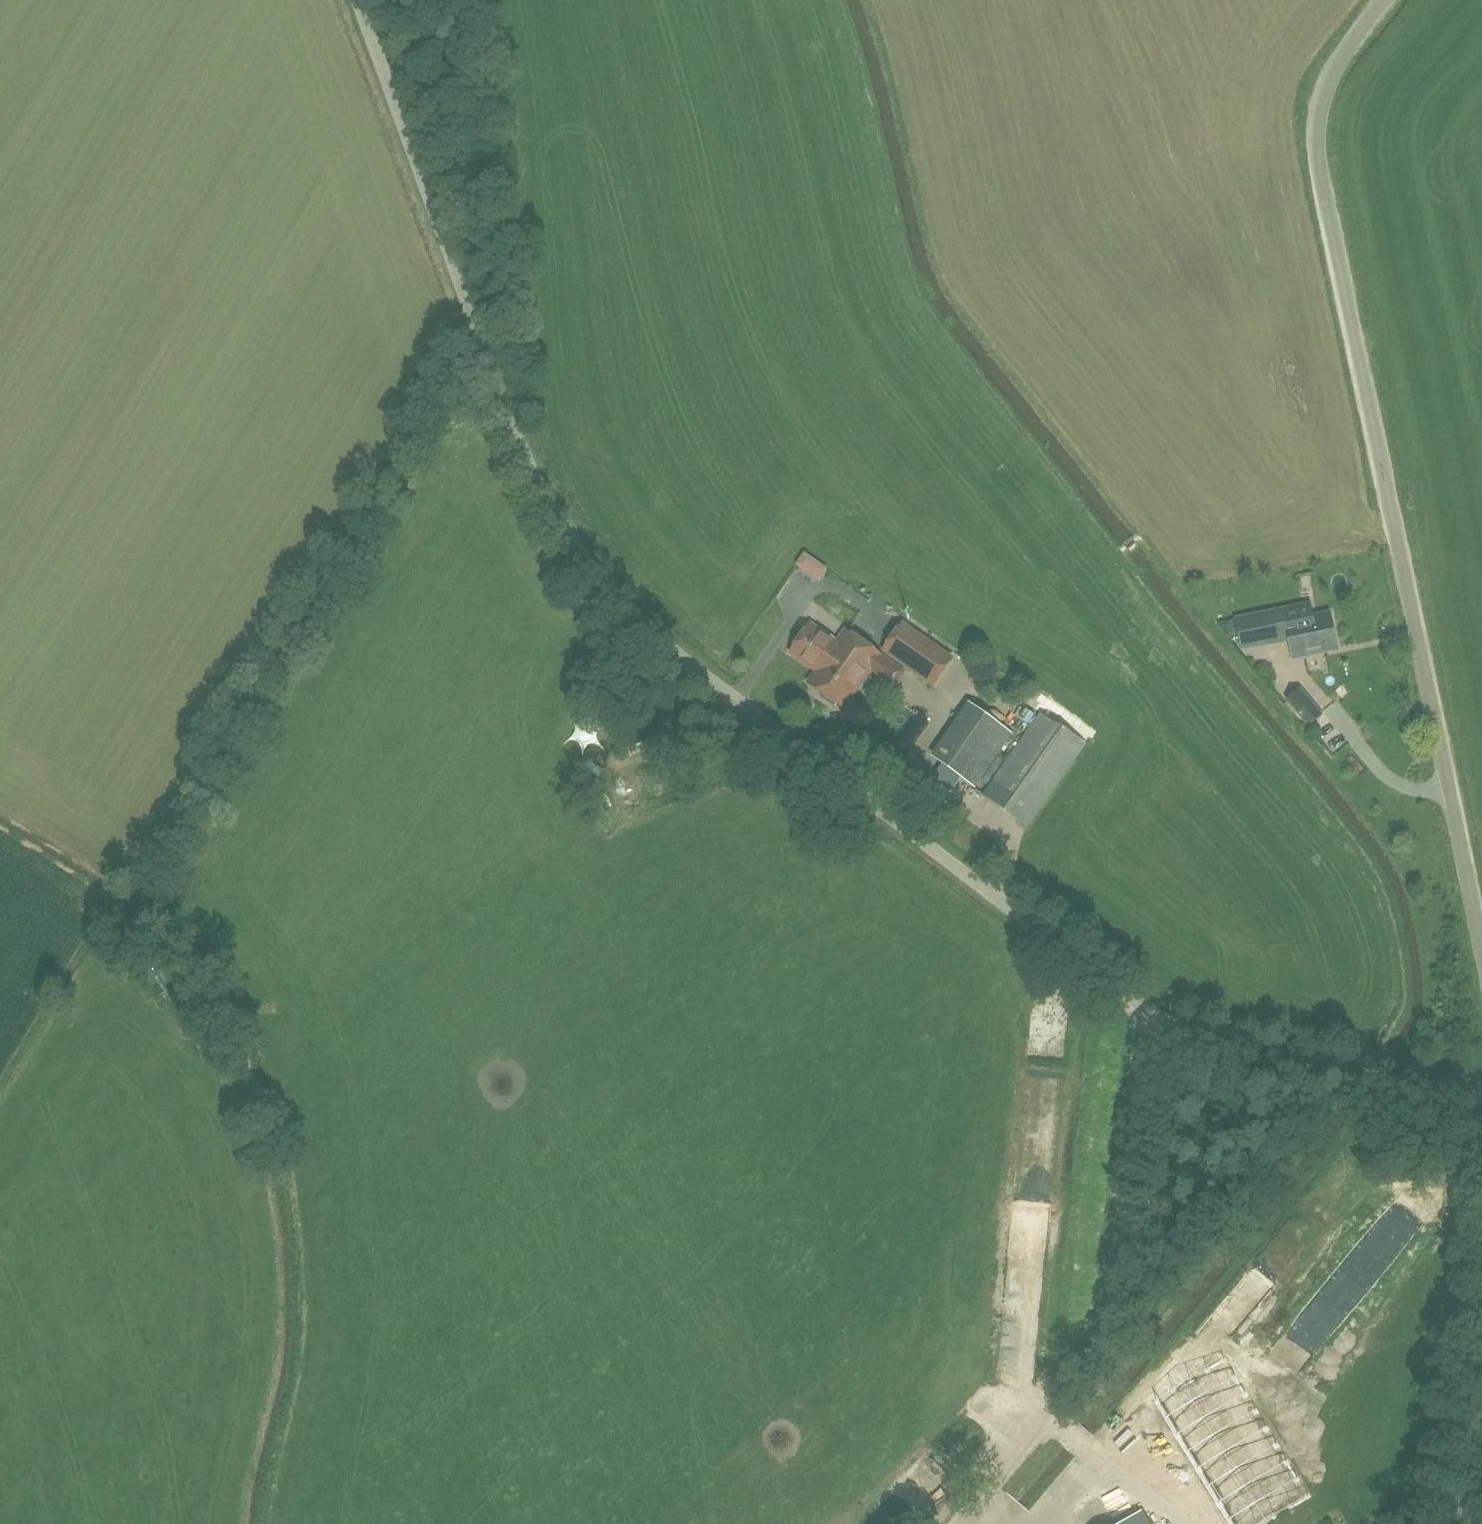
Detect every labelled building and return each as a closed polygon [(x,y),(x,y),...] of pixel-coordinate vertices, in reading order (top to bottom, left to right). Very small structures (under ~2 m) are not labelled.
[(809,554),(800,568),(823,583),(833,569),(809,554)] [(1311,605),(1285,610),(1237,620),(1243,650),(1290,640),(1294,658),(1338,648),(1330,614),(1314,618),(1311,605)] [(823,694),(821,697),(834,707),(837,703),(843,708),(880,655),(845,630),(837,643),(810,624),(791,652),(817,671),(808,683),(823,694)] [(902,624),(884,650),(933,685),(951,658),(902,624)] [(1289,701),(1310,726),(1322,715),(1301,690),(1289,701)] [(960,737),(993,760),(1011,733),(978,710),(960,737)] [(1042,714),(984,797),(1027,827),(1085,745),(1042,714)] [(941,764),(932,777),(951,790),(960,777),(941,764)] [(626,795),(647,814),(652,809),(631,789),(626,795)] [(1070,1065),(1073,1010),(1034,1008),(1031,1063),(1070,1065)] [(1156,1401),(1231,1523),(1265,1523),(1309,1497),(1224,1360),(1156,1401)] [(1140,1514),(1123,1523),(1147,1523),(1140,1514)]
